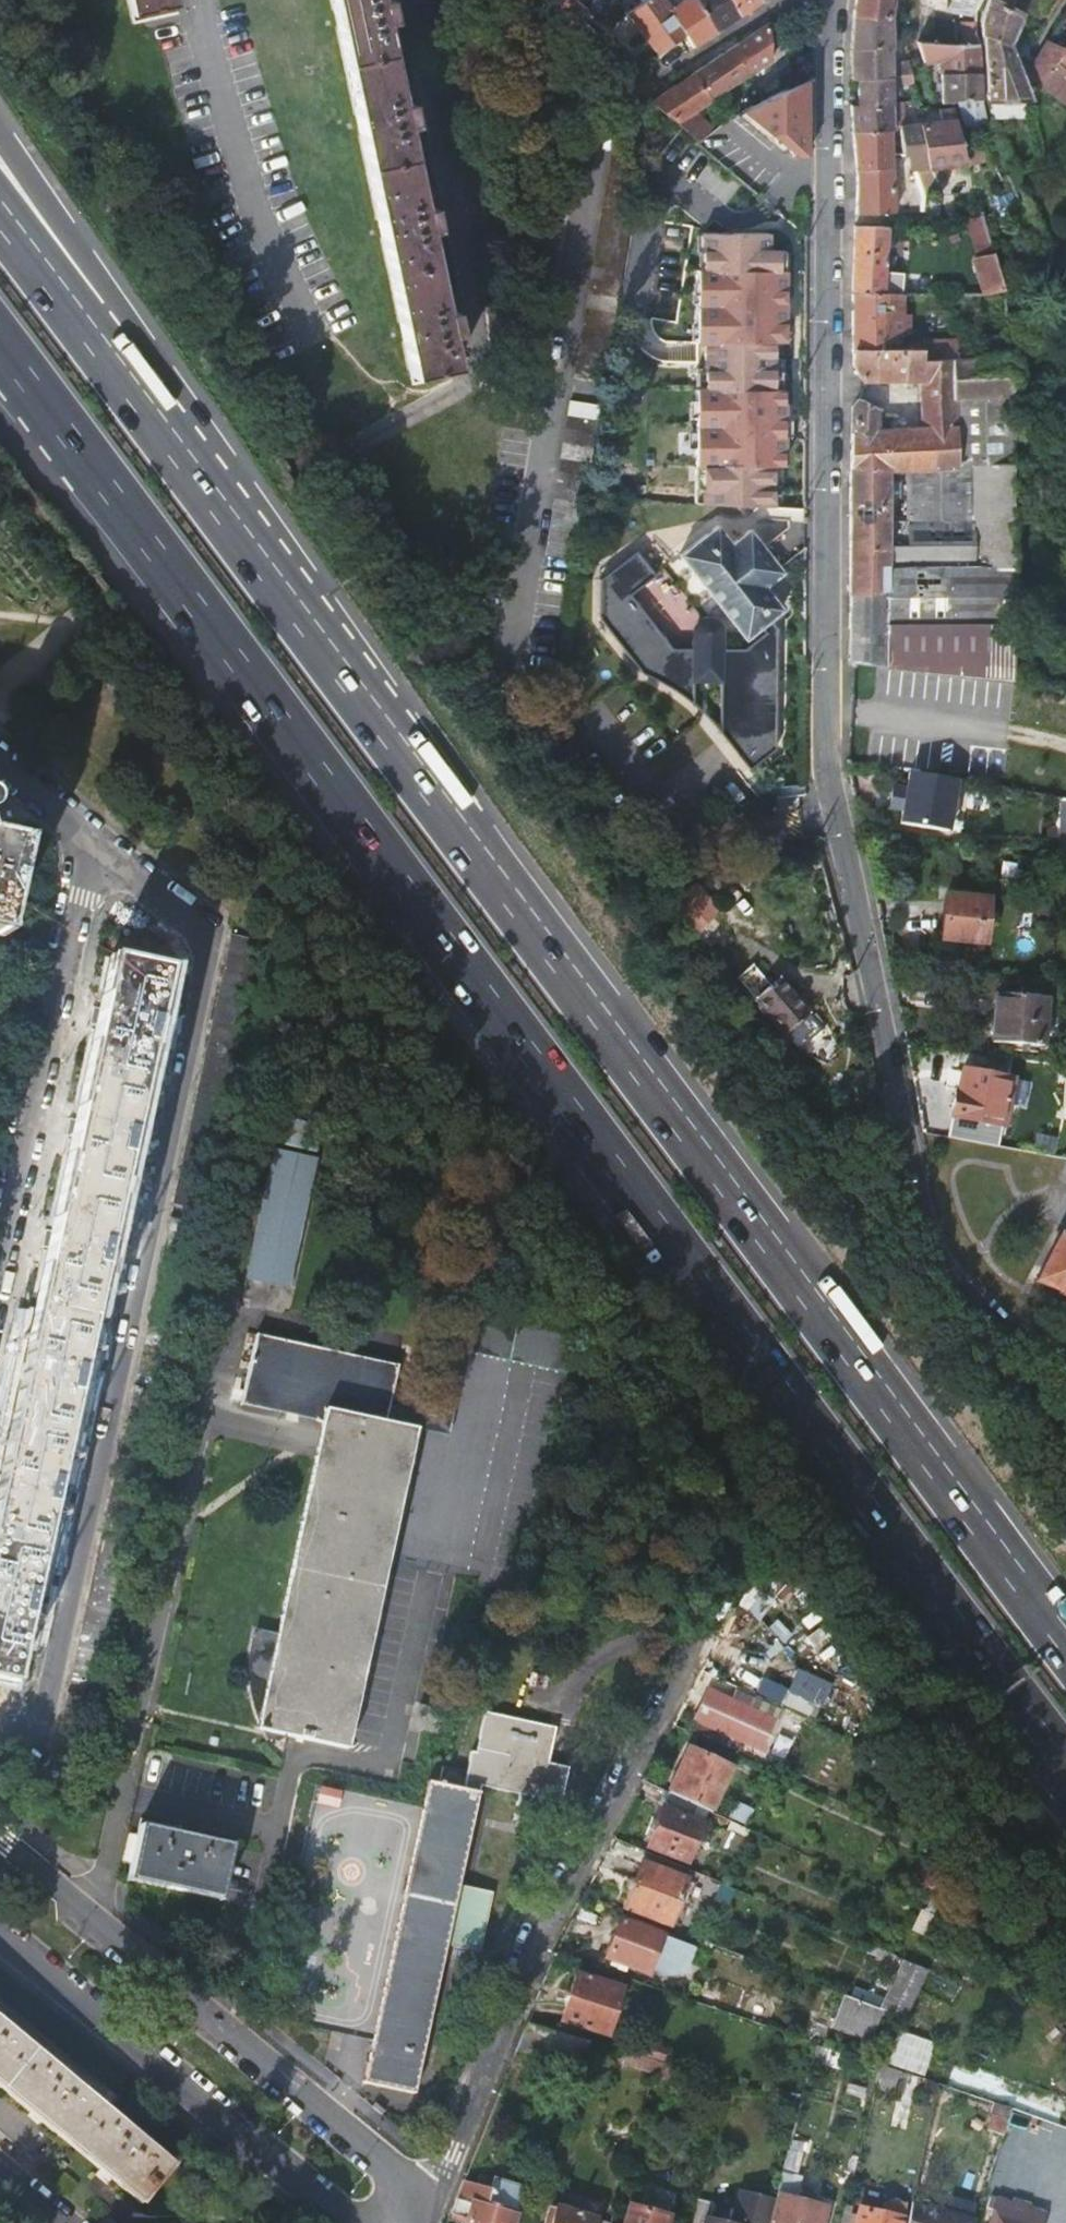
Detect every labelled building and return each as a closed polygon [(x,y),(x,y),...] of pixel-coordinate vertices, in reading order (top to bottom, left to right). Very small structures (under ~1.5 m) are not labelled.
[(133,19),(177,9),(175,0),(129,0),(133,19)] [(410,381),(454,372),(445,324),(454,322),(449,302),(441,304),(424,223),(433,221),(428,201),(420,203),(403,121),(412,118),(407,100),(399,102),(383,20),(391,18),(387,0),(386,0),(379,1),(379,0),(331,0),(410,381)] [(655,56),(657,54),(685,35),(671,14),(662,0),(643,0),(624,15),(655,56)] [(685,35),(693,46),(710,35),(718,30),(700,0),(693,0),(671,14),(685,35)] [(718,30),(734,20),(741,16),(731,0),(700,0),(718,30)] [(741,16),(752,9),(764,2),(763,0),(731,0),(741,16)] [(854,16),(896,20),(897,0),(857,0),(854,16)] [(953,1),(952,10),(980,10),(985,0),(953,0),(953,1)] [(985,36),(988,38),(990,98),(1030,97),(1016,61),(1013,52),(1012,49),(1020,14),(1004,5),(1006,0),(990,0),(984,23),(985,36)] [(1044,14),(1052,17),(1062,0),(1052,0),(1044,14)] [(1050,41),(1065,51),(1065,48),(1065,15),(1050,41)] [(850,44),(850,48),(851,80),(858,80),(895,77),(895,65),(896,20),(854,16),(850,44)] [(737,44),(747,76),(773,59),(770,23),(758,31),(737,44)] [(943,64),(945,105),(959,103),(968,131),(990,125),(983,102),(978,25),(964,25),(965,46),(920,43),(925,64),(943,64)] [(1042,82),(1062,97),(1065,91),(1065,70),(1057,63),(1065,51),(1050,41),(1037,62),(1036,65),(1049,72),(1042,82)] [(717,57),(692,73),(705,104),(747,76),(737,44),(717,57)] [(1013,52),(1016,61),(1029,56),(1028,55),(1025,47),(1013,52)] [(1057,63),(1065,70),(1065,48),(1065,51),(1057,63)] [(895,65),(895,77),(912,76),(911,64),(895,65)] [(645,86),(631,94),(652,109),(672,125),(691,112),(705,104),(692,73),(675,83),(657,95),(645,86)] [(895,77),(894,88),(914,86),(912,76),(895,77)] [(859,90),(860,105),(894,103),(894,88),(895,77),(858,80),(859,90)] [(797,160),(808,160),(808,84),(745,113),(797,160)] [(852,117),(853,131),(896,130),(898,130),(894,103),(860,105),(852,106),(852,117)] [(925,125),(929,151),(932,170),(917,173),(924,193),(938,190),(935,182),(943,176),(942,170),(984,162),(982,148),(967,151),(964,136),(958,113),(949,110),(940,112),(943,122),(925,125)] [(672,125),(693,143),(711,128),(691,112),(672,125)] [(620,114),(576,382),(605,387),(651,118),(620,114)] [(693,143),(759,199),(780,176),(722,123),(711,128),(693,143)] [(904,129),(908,155),(912,154),(929,151),(925,125),(904,129)] [(857,168),(859,185),(858,213),(898,211),(896,130),(853,131),(857,168)] [(912,154),(917,173),(932,170),(929,151),(912,154)] [(986,213),(969,216),(976,253),(993,250),(986,213)] [(855,266),(854,293),(887,293),(889,228),(886,228),(857,228),(855,266)] [(697,502),(776,503),(777,464),(787,464),(789,245),(773,245),(773,230),(700,229),(697,502)] [(977,258),(989,291),(1006,291),(994,253),(977,258)] [(854,323),(854,352),(894,352),(894,339),(894,329),(895,293),(887,293),(854,293),(854,323)] [(924,351),(924,359),(957,358),(956,348),(924,349),(924,351)] [(923,667),(923,670),(1016,680),(1015,497),(1014,356),(957,358),(924,359),(924,351),(894,352),(854,352),(854,362),(865,380),(924,377),(924,418),(908,464),(908,516),(900,516),(900,561),(892,562),(891,468),(884,425),(884,408),(863,401),(853,412),(852,440),(851,488),(851,491),(851,519),(851,547),(851,551),(851,587),(852,631),(852,659),(857,660),(923,667)] [(572,404),(545,559),(575,563),(601,409),(572,404)] [(924,418),(884,425),(891,468),(908,464),(924,418)] [(719,533),(681,560),(746,647),(760,635),(765,641),(744,657),(670,653),(629,598),(655,579),(636,554),(599,582),(597,621),(639,677),(646,680),(658,687),(670,694),(681,702),(691,711),(693,666),(720,667),(716,739),(723,739),(723,747),(748,775),(776,757),(778,668),(778,637),(771,627),(783,617),(765,593),(782,580),(750,537),(732,550),(719,533)] [(902,826),(949,835),(958,783),(911,775),(908,790),(904,812),(902,826)] [(904,812),(908,790),(894,788),(890,809),(904,812)] [(3,822),(8,814),(0,805),(0,819),(3,822)] [(2,936),(24,840),(0,835),(0,936),(2,936)] [(695,879),(670,905),(699,932),(724,906),(695,879)] [(946,899),(943,944),(987,947),(989,902),(946,899)] [(232,935),(173,1206),(205,1213),(264,942),(232,935)] [(111,959),(0,1477),(0,1674),(16,1677),(167,971),(111,959)] [(753,996),(783,1034),(807,1014),(777,977),(753,996)] [(1016,981),(1015,995),(1044,997),(1045,984),(1016,981)] [(999,994),(996,1042),(1048,1045),(1051,997),(1044,997),(1015,995),(999,994)] [(956,1090),(952,1117),(954,1117),(950,1137),(1000,1147),(1004,1126),(1006,1126),(1014,1077),(963,1068),(958,1090),(956,1090)] [(251,1278),(292,1287),(322,1158),(280,1149),(251,1278)] [(1065,1191),(1065,1167),(1057,1187),(1065,1191)] [(1039,1281),(1065,1296),(1065,1238),(1062,1236),(1039,1281)] [(394,1405),(391,1422),(454,1435),(472,1352),(572,1374),(574,1366),(575,1360),(583,1324),(466,1300),(441,1415),(394,1405)] [(403,1366),(260,1335),(245,1402),(321,1420),(327,1422),(326,1429),(339,1432),(339,1430),(364,1436),(369,1417),(391,1422),(394,1405),(403,1366)] [(359,1710),(411,1466),(322,1446),(277,1652),(258,1649),(259,1659),(260,1669),(262,1679),(264,1689),(267,1699),(267,1700),(270,1709),(275,1718),(280,1727),(288,1734),(350,1748),(355,1727),(343,1724),(346,1708),(359,1710)] [(131,1548),(101,1541),(71,1680),(100,1687),(131,1548)] [(820,1716),(832,1679),(796,1668),(784,1705),(820,1716)] [(734,1704),(710,1693),(693,1728),(799,1777),(815,1742),(749,1711),(754,1702),(739,1695),(734,1704)] [(551,1762),(558,1727),(486,1711),(477,1752),(472,1751),(468,1771),(444,1766),(441,1784),(428,1781),(366,2083),(416,2093),(448,1943),(482,1950),(495,1894),(461,1886),(481,1792),(482,1785),(520,1793),(515,1819),(547,1826),(552,1800),(563,1803),(571,1766),(551,1762)] [(691,1749),(669,1796),(711,1815),(733,1768),(691,1749)] [(650,1847),(690,1861),(705,1823),(665,1809),(650,1847)] [(121,1894),(215,1912),(230,1855),(134,1839),(121,1894)] [(645,1862),(628,1906),(672,1923),(689,1878),(645,1862)] [(938,1893),(952,1900),(959,1887),(945,1880),(938,1893)] [(726,1888),(719,1904),(741,1913),(748,1897),(726,1888)] [(629,1966),(649,1973),(663,1934),(623,1920),(608,1957),(613,1959),(611,1966),(627,1972),(629,1966)] [(908,2017),(929,1968),(903,1956),(882,2006),(908,2017)] [(572,1976),(559,2023),(601,2034),(614,1987),(572,1976)] [(844,1994),(833,2025),(873,2040),(885,2009),(844,1994)] [(142,2204),(174,2164),(0,2020),(0,2087),(29,2111),(97,2167),(142,2204)] [(526,2027),(517,2050),(544,2057),(547,2049),(584,2059),(588,2044),(526,2027)] [(896,2043),(885,2063),(923,2075),(929,2055),(896,2043)] [(645,2060),(658,2063),(666,2065),(670,2051),(649,2045),(645,2060)] [(626,2054),(624,2064),(655,2073),(658,2063),(645,2060),(626,2054)] [(658,2063),(655,2073),(677,2078),(679,2069),(666,2065),(658,2063)] [(883,2067),(878,2090),(892,2093),(897,2072),(883,2067)] [(789,2148),(783,2171),(797,2175),(803,2151),(789,2148)] [(450,2219),(463,2222),(518,2222),(521,2215),(491,2206),(496,2192),(464,2183),(450,2219)] [(774,2208),(776,2200),(742,2192),(735,2222),(771,2222),(774,2208)] [(771,2222),(827,2222),(830,2211),(776,2199),(776,2200),(774,2208),(771,2222)] [(860,2222),(906,2222),(910,2204),(894,2200),(891,2216),(863,2210),(860,2222)] [(692,2222),(725,2222),(712,2220),(716,2206),(697,2201),(692,2222)] [(994,2222),(1042,2222),(1045,2215),(1026,2208),(1027,2205),(1016,2201),(1015,2205),(1001,2201),(994,2222)] [(915,2222),(978,2222),(919,2204),(915,2222)] [(625,2222),(669,2222),(671,2216),(630,2205),(625,2222)] [(551,2222),(608,2222),(555,2208),(551,2222)]
